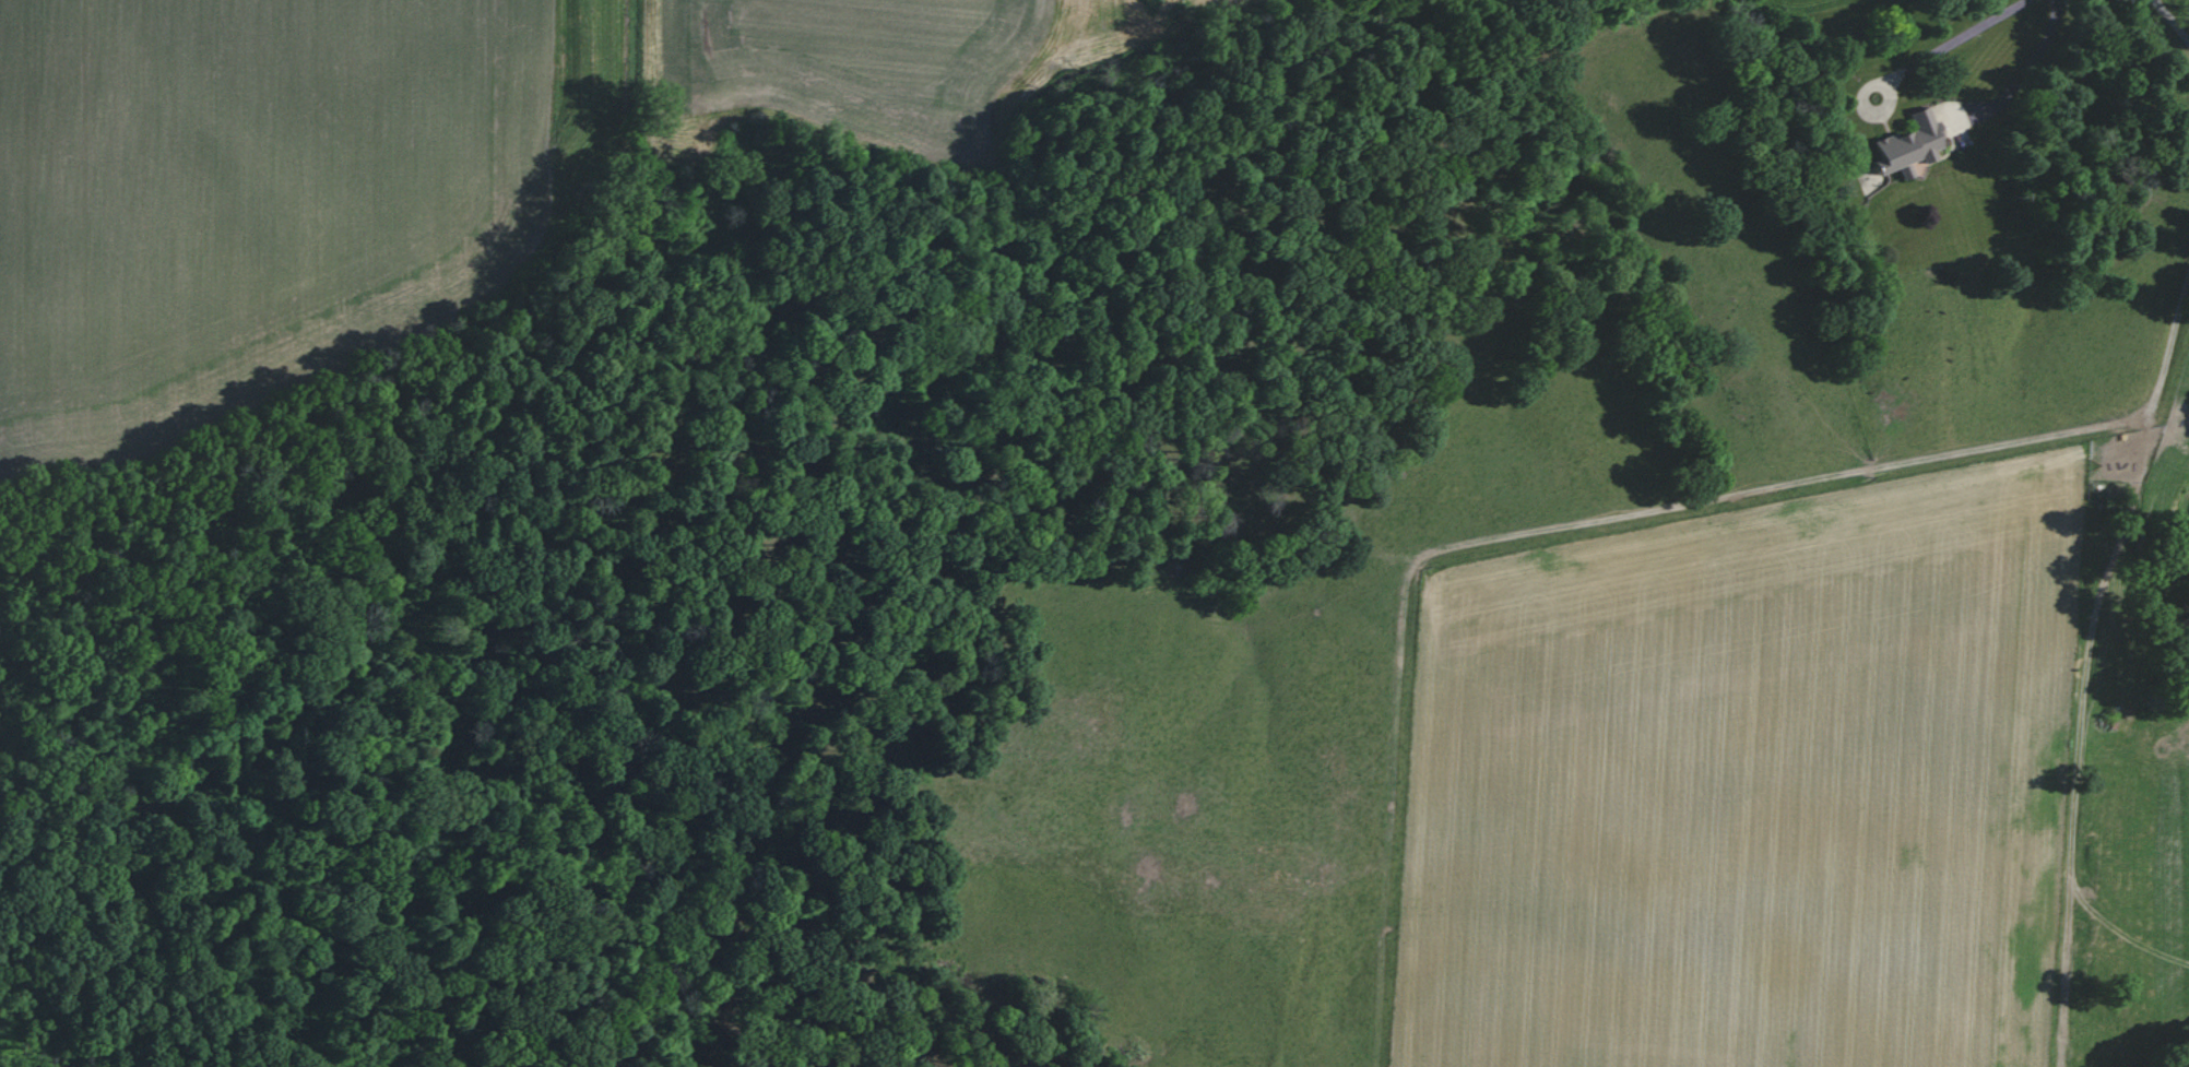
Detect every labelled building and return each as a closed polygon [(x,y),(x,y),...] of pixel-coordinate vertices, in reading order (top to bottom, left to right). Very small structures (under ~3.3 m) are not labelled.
[(1873,174),(1868,161),(1876,157),(1870,144),(1872,143),(1871,140),(1893,130),(1895,133),(1903,130),(1913,126),(1906,111),(1926,104),(1932,120),(1936,119),(1943,135),(1940,138),(1942,144),(1932,149),(1936,155),(1922,161),(1919,154),(1907,159),(1913,173),(1902,177),(1896,165),(1873,174)]
